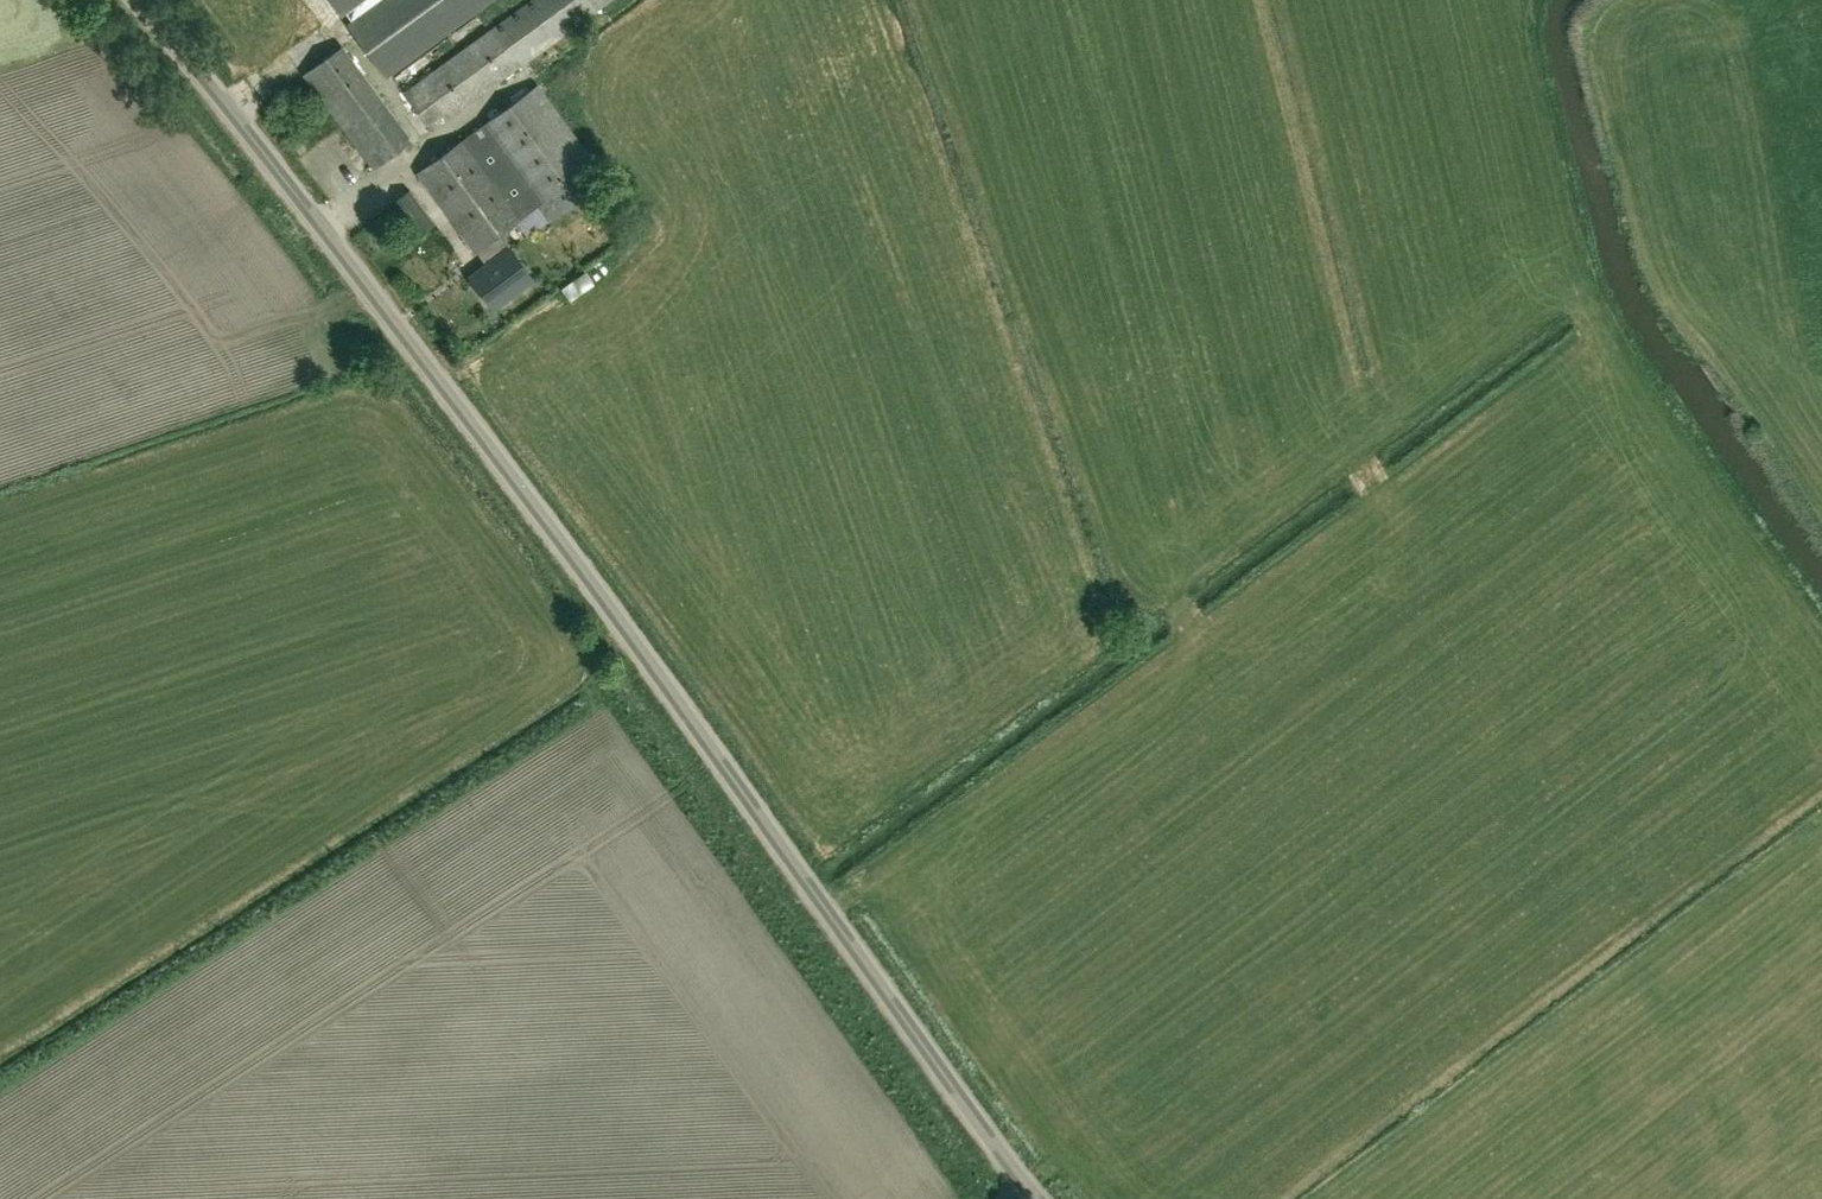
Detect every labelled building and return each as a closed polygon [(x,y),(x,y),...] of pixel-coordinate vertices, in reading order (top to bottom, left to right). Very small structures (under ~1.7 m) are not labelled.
[(342,14),(347,11),(354,20),(349,24),(387,76),(491,0),(331,0),(342,14)] [(611,0),(530,0),(404,92),(432,130),(611,0)] [(373,169),(407,145),(409,136),(342,45),(303,75),(373,169)] [(476,250),(498,234),(517,220),(539,204),(549,219),(550,220),(607,178),(538,84),(418,172),(423,178),(476,251),(476,250)] [(418,237),(437,224),(411,188),(393,202),(418,237)] [(509,248),(498,234),(476,250),(487,264),(469,277),(493,309),(533,280),(509,247),(509,248)]
